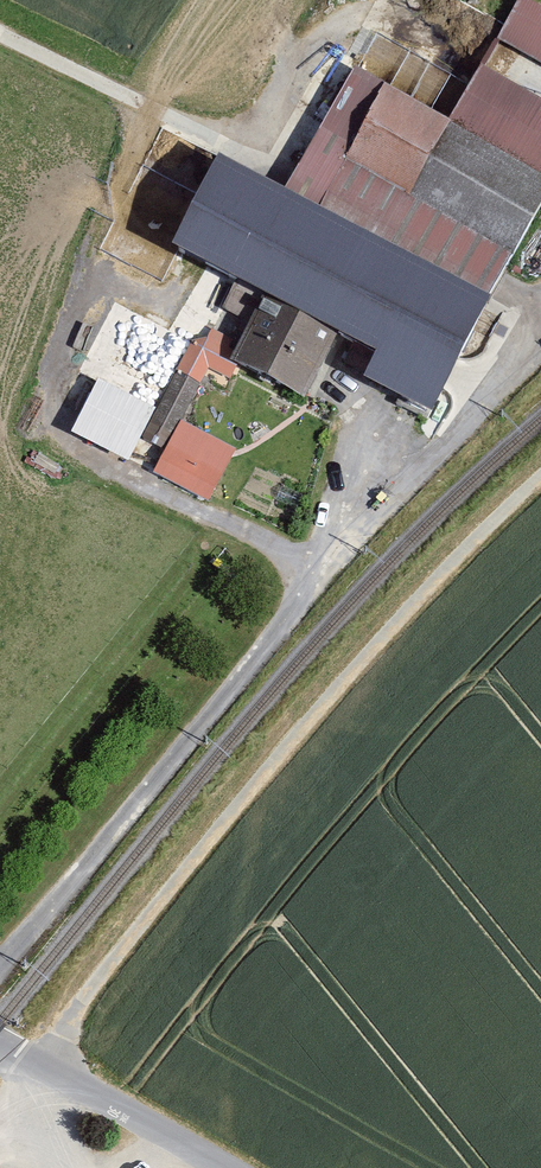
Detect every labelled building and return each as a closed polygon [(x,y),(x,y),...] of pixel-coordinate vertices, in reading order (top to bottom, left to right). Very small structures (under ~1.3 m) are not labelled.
[(496,39),(540,63),(540,6),(530,0),(517,0),(496,39)] [(449,117),(540,167),(540,98),(480,64),(449,117)] [(355,66),(294,178),(291,184),(494,295),(540,210),(540,167),(449,117),(355,66)] [(494,295),(291,184),(219,152),(172,243),(377,348),(364,375),(433,411),(494,295)] [(305,397),(338,333),(262,295),(229,359),(305,397)] [(223,357),(232,341),(212,330),(208,336),(192,341),(140,439),(165,449),(181,419),(209,368),(230,378),(237,364),(223,357)] [(236,447),(181,419),(153,472),(208,501),(236,447)]
